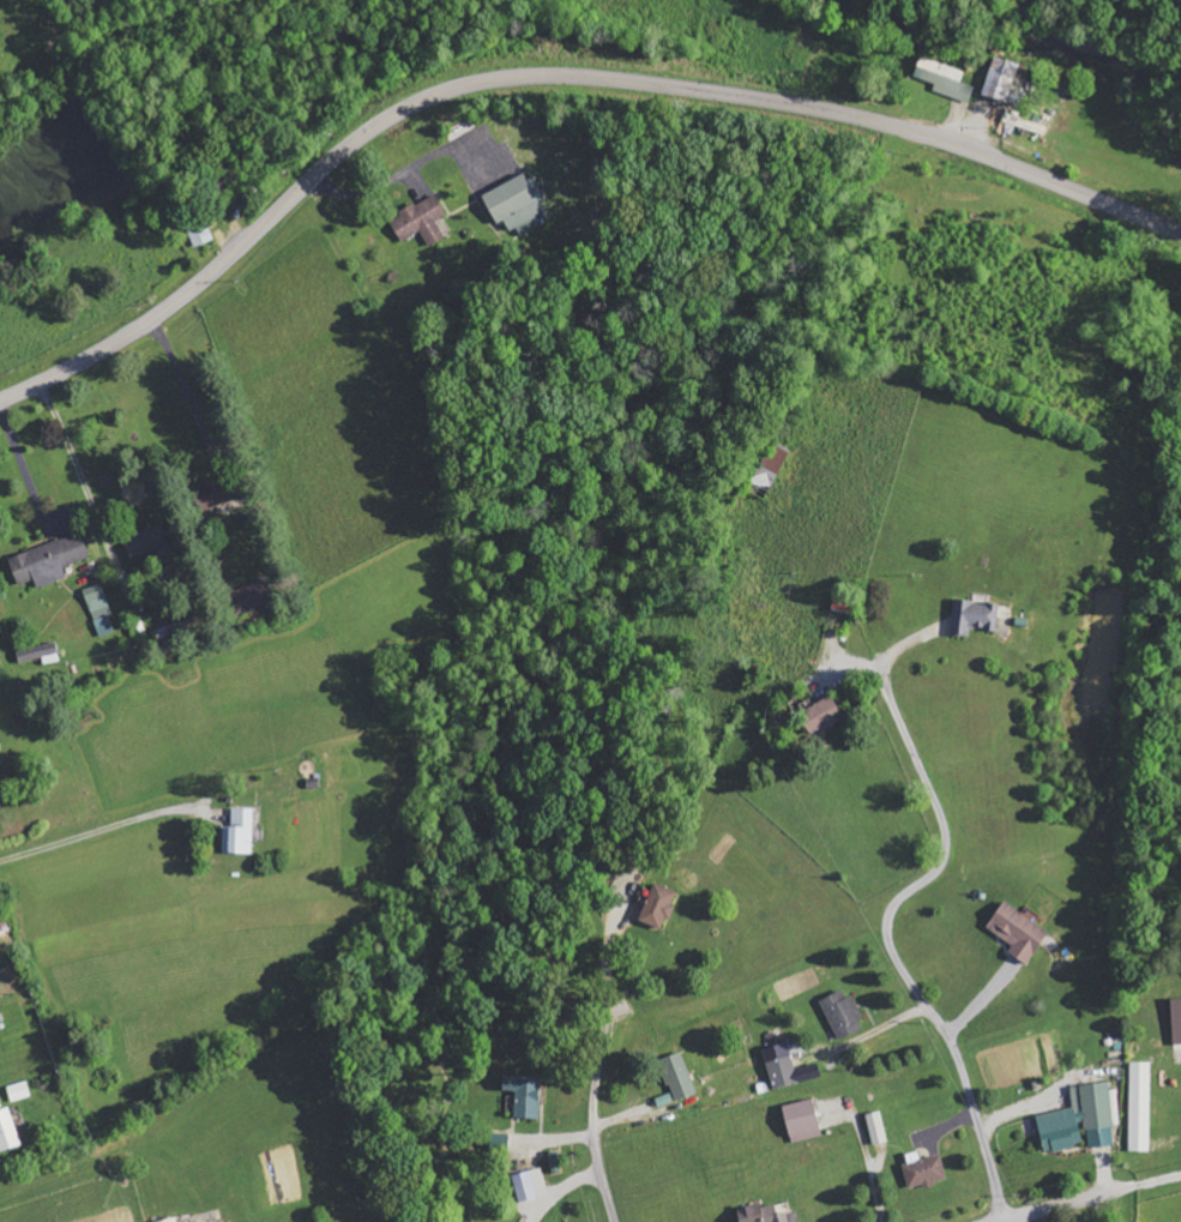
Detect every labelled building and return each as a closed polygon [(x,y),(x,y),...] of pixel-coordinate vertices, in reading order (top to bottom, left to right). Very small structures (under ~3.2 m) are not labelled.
[(915,77),(936,85),(934,91),(970,104),(976,87),(962,82),(966,72),(922,56),(915,77)] [(1019,62),(993,57),(984,98),(1011,103),(1019,62)] [(483,196),(498,224),(505,220),(510,231),(518,227),(523,235),(550,220),(524,174),(483,196)] [(390,219),(402,242),(421,232),(429,247),(446,238),(437,221),(448,215),(436,194),(390,219)] [(215,240),(208,222),(189,230),(196,248),(215,240)] [(767,501),(791,450),(773,441),(749,492),(767,501)] [(123,539),(132,560),(170,544),(162,523),(123,539)] [(68,578),(64,568),(91,559),(83,533),(9,557),(18,585),(35,580),(38,588),(68,578)] [(272,603),(265,581),(231,592),(238,614),(272,603)] [(100,638),(117,633),(102,584),(85,589),(100,638)] [(853,613),(855,603),(836,598),(833,608),(853,613)] [(953,636),(971,637),(972,628),(999,630),(1000,603),(954,601),(953,636)] [(17,650),(19,663),(43,659),(44,665),(61,662),(57,643),(17,650)] [(845,720),(833,696),(800,713),(813,736),(845,720)] [(224,827),(223,854),(253,854),(254,809),(232,809),(232,827),(224,827)] [(678,906),(674,904),(678,893),(656,883),(640,921),(662,930),(666,919),(672,921),(678,906)] [(1051,932),(1004,902),(987,928),(1014,946),(1009,953),(1029,966),(1051,932)] [(855,996),(847,999),(844,991),(822,1000),(837,1041),(864,1031),(860,1020),(863,1019),(855,996)] [(1172,999),(1174,1045),(1180,1045),(1180,998),(1172,999)] [(774,1090),(822,1077),(818,1064),(796,1070),(789,1043),(763,1050),(774,1090)] [(696,1095),(684,1053),(662,1059),(674,1102),(696,1095)] [(1130,1152),(1150,1152),(1152,1063),(1131,1063),(1130,1152)] [(516,1092),(515,1119),(540,1120),(541,1077),(504,1077),(503,1091),(516,1092)] [(8,1087),(12,1102),(32,1097),(27,1081),(8,1087)] [(1039,1114),(1043,1151),(1083,1148),(1081,1124),(1086,1123),(1089,1148),(1115,1146),(1113,1126),(1119,1126),(1115,1083),(1072,1086),(1074,1111),(1039,1114)] [(824,1136),(814,1099),(783,1107),(792,1144),(824,1136)] [(0,1153),(22,1146),(10,1107),(0,1111),(0,1152),(0,1153)] [(887,1143),(882,1112),(867,1114),(872,1145),(887,1143)] [(948,1179),(942,1155),(921,1160),(919,1152),(905,1155),(908,1165),(904,1167),(909,1189),(923,1186),(924,1190),(938,1186),(936,1182),(948,1179)] [(512,1177),(520,1204),(549,1195),(541,1168),(512,1177)] [(787,1213),(778,1215),(776,1205),(763,1208),(763,1204),(738,1209),(740,1221),(789,1221),(787,1213)]
